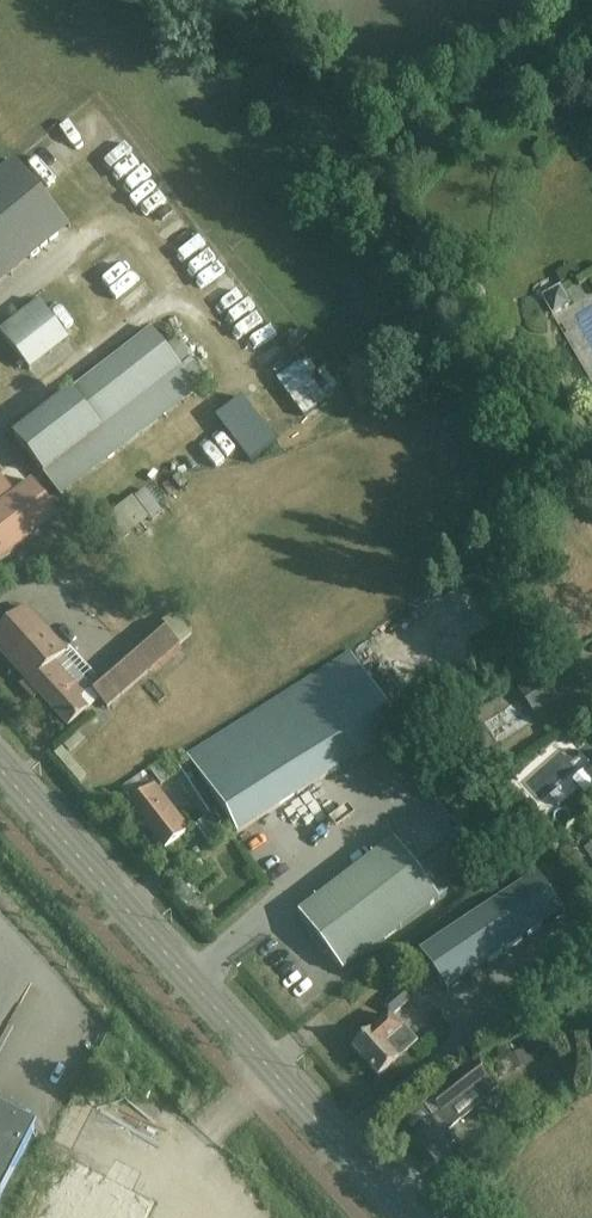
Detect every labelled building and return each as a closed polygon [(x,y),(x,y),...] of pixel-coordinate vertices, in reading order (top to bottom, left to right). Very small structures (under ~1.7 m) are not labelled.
[(0,175),(0,286),(70,229),(15,162),(0,175)] [(115,252),(118,265),(139,260),(136,247),(115,252)] [(237,308),(254,297),(247,286),(230,297),(237,308)] [(544,300),(553,315),(569,306),(560,291),(544,300)] [(30,372),(70,342),(38,300),(0,330),(0,332),(30,372)] [(274,358),(298,346),(287,324),(263,336),(274,358)] [(181,368),(152,330),(14,438),(43,476),(181,368)] [(243,429),(260,417),(273,436),(292,423),(269,388),(232,413),(243,429)] [(229,474),(215,483),(225,498),(239,488),(229,474)] [(145,531),(180,501),(161,479),(126,509),(145,531)] [(32,482),(0,507),(0,563),(59,517),(32,482)] [(68,727),(86,711),(76,701),(81,696),(53,664),(69,650),(65,646),(62,649),(27,609),(0,633),(0,652),(68,727)] [(88,688),(99,700),(107,710),(180,646),(162,625),(88,688)] [(187,758),(237,835),(399,731),(350,654),(187,758)] [(518,690),(535,716),(584,685),(567,659),(518,690)] [(123,798),(165,852),(190,833),(148,779),(123,798)] [(449,868),(474,855),(463,834),(438,847),(449,868)] [(298,915),(328,954),(343,973),(439,900),(395,841),(298,915)] [(447,994),(564,913),(537,874),(420,954),(447,994)] [(383,1006),(392,1016),(410,1000),(401,990),(383,1006)] [(389,1017),(352,1049),(379,1079),(418,1044),(403,1027),(401,1030),(389,1017)] [(434,1121),(436,1124),(414,1143),(449,1184),(472,1164),(447,1134),(461,1122),(451,1109),(473,1091),(462,1077),(451,1086),(432,1100),(442,1114),(434,1121)] [(34,1131),(0,1113),(0,1197),(34,1131)] [(53,1217),(167,1217),(182,1184),(87,1142),(53,1217)]
